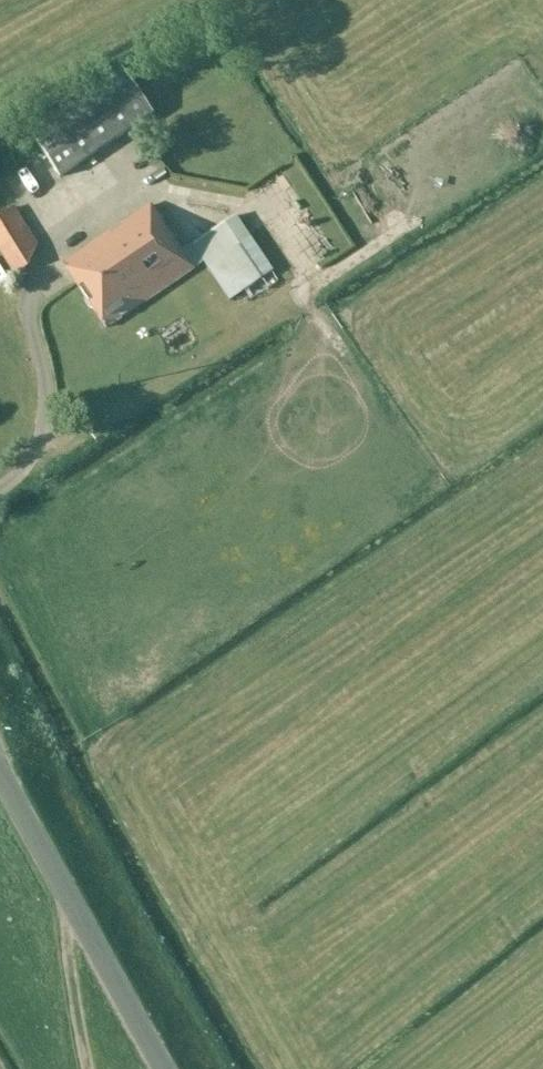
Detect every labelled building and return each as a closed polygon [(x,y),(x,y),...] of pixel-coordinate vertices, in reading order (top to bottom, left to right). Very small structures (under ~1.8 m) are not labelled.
[(28,132),(61,179),(155,115),(123,68),(28,132)] [(12,172),(31,162),(24,150),(6,160),(12,172)] [(64,265),(107,328),(194,267),(151,205),(64,265)] [(16,276),(29,269),(36,252),(10,212),(0,218),(0,250),(16,276)] [(228,300),(273,271),(237,216),(192,245),(228,300)]
